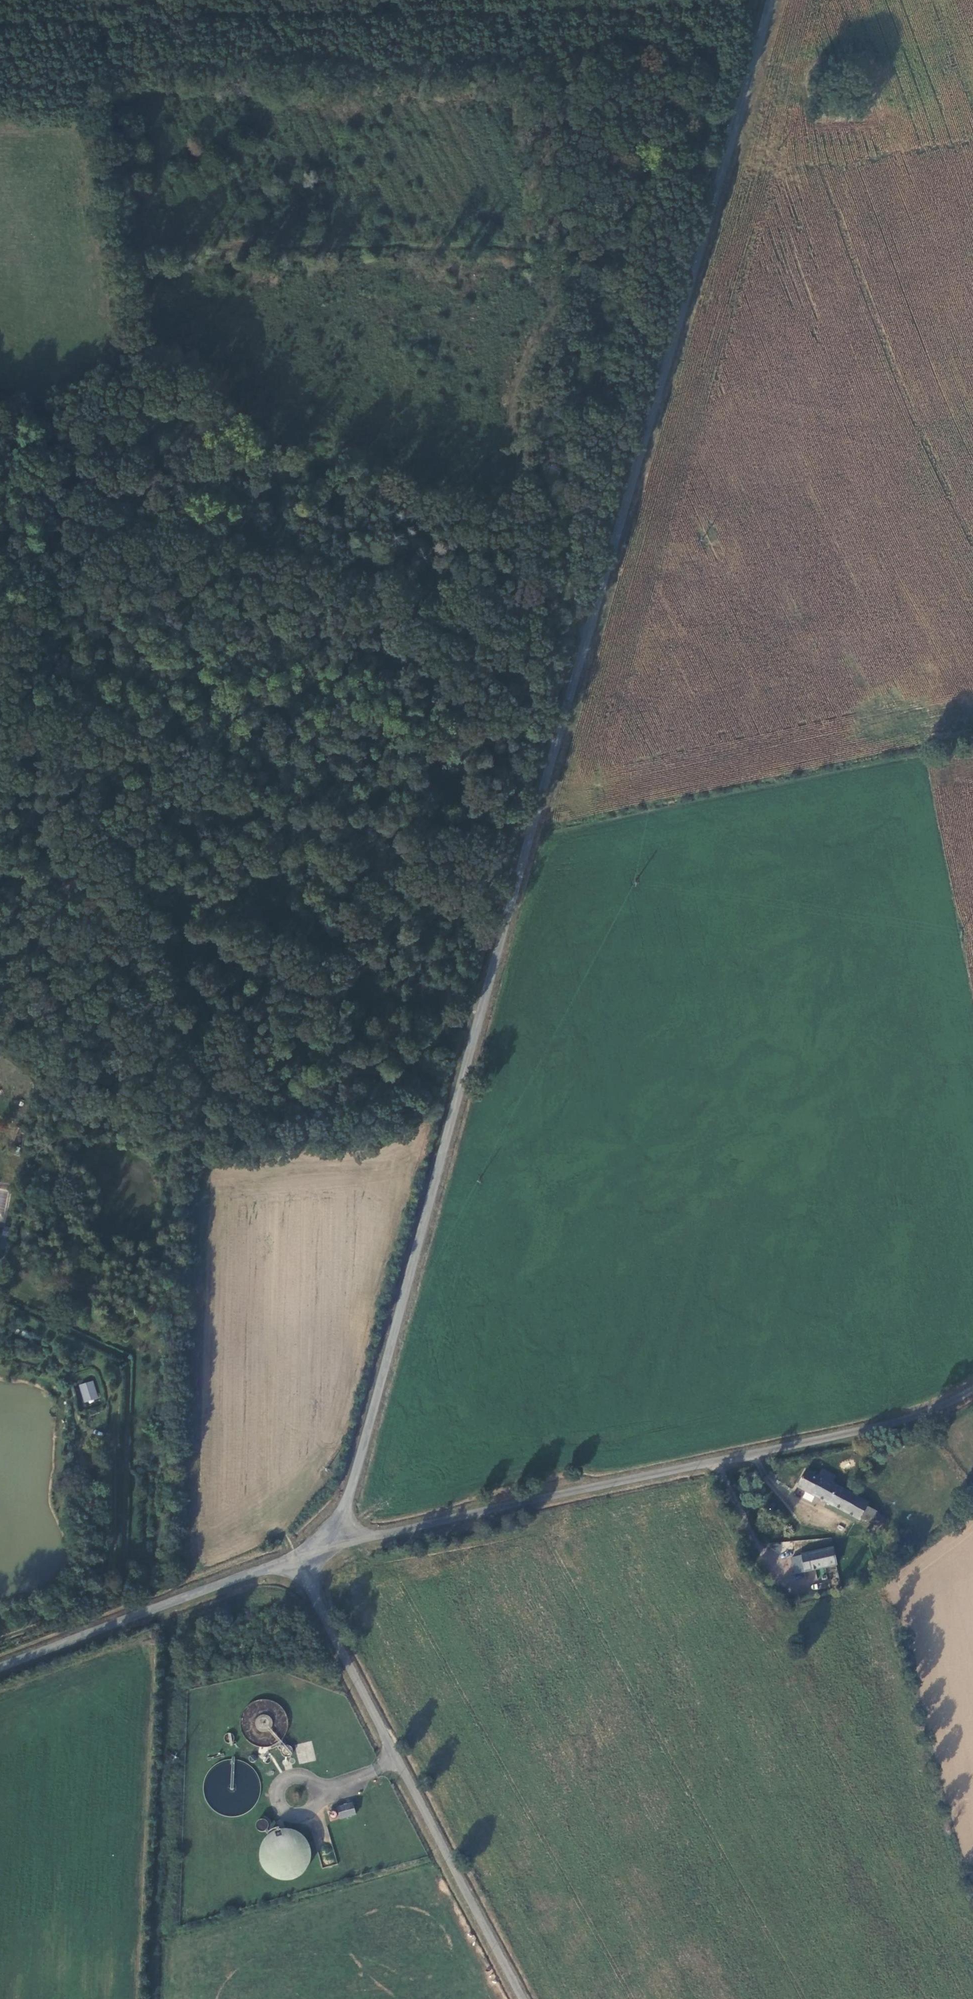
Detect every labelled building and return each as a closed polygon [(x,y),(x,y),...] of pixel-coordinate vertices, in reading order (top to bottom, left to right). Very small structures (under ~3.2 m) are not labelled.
[(78,1384),(83,1403),(98,1398),(93,1380),(78,1384)] [(813,1478),(800,1472),(791,1488),(854,1521),(856,1518),(878,1529),(883,1519),(862,1508),(863,1505),(825,1485),(830,1477),(817,1470),(813,1478)] [(794,1560),(783,1562),(786,1575),(831,1565),(827,1549),(793,1557),(794,1560)] [(278,1745),(285,1730),(285,1728),(278,1711),(261,1703),(251,1705),(243,1710),(236,1728),(242,1744),(243,1745),(260,1752),(278,1745)] [(299,1764),(316,1760),(311,1741),(294,1744),(299,1764)] [(285,1760),(287,1759),(289,1755),(287,1751),(286,1750),(283,1749),(279,1750),(277,1753),(277,1755),(279,1759),(283,1761),(285,1760)] [(250,1812),(255,1806),(259,1791),(250,1770),(229,1762),(220,1763),(209,1770),(200,1791),(203,1805),(208,1812),(229,1821),(250,1812)] [(348,1808),(330,1812),(333,1823),(350,1819),(348,1808)] [(264,1834),(265,1833),(265,1830),(264,1825),(259,1823),(258,1824),(255,1825),(253,1830),(254,1832),(255,1834),(259,1836),(264,1834)] [(300,1876),(307,1866),(308,1857),(301,1839),(283,1831),(278,1832),(264,1839),(257,1857),(260,1869),(264,1875),(282,1883),(300,1876)]
